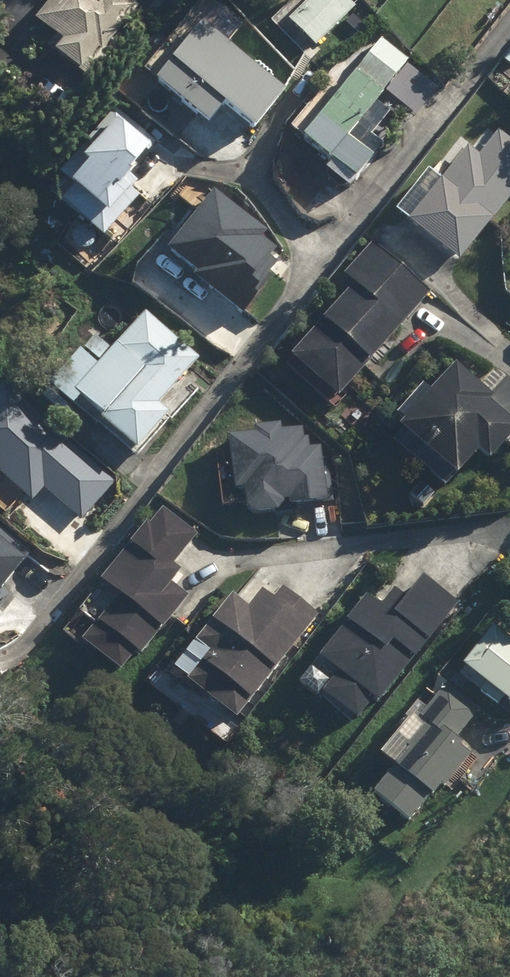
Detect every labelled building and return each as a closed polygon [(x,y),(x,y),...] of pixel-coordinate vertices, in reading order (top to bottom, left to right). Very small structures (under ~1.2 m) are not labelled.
[(72,79),(88,59),(92,62),(131,14),(128,11),(137,0),(48,0),(28,24),(55,46),(45,59),(72,79)] [(308,52),(349,11),(338,0),(307,0),(281,26),(308,52)] [(240,116),(277,70),(197,4),(143,70),(193,112),(210,91),(240,116)] [(352,77),(377,97),(403,65),(378,44),(352,77)] [(351,129),(377,97),(352,77),(296,144),(347,186),(377,150),(351,129)] [(156,144),(117,109),(87,143),(95,150),(87,158),(81,153),(61,176),(75,188),(64,202),(104,237),(140,197),(132,190),(139,182),(129,174),(156,144)] [(461,263),(509,200),(509,141),(498,131),(480,154),(471,146),(411,225),(461,263)] [(264,238),(269,231),(213,190),(167,253),(197,274),(192,280),(244,317),(272,280),(268,277),(278,264),(271,259),(279,249),(264,238)] [(284,362),(330,404),(427,295),(371,246),(340,281),(350,290),(284,362)] [(113,419),(149,448),(179,411),(168,402),(205,357),(152,311),(87,389),(117,414),(113,419)] [(93,348),(108,359),(118,346),(104,335),(93,348)] [(456,363),(400,427),(459,478),(479,455),(490,464),(509,441),(509,417),(492,401),(496,397),(456,363)] [(23,505),(28,499),(64,528),(105,477),(0,391),(0,487),(23,505)] [(257,433),(229,437),(236,491),(245,490),(247,510),(255,516),(278,513),(285,506),(284,504),(290,503),(291,508),(335,502),(330,466),(323,460),(322,446),(310,448),(309,437),(305,437),(303,427),(283,430),(282,424),(256,427),(257,433)] [(199,533),(165,509),(153,525),(148,521),(103,581),(120,593),(82,643),(122,673),(137,652),(143,656),(189,596),(173,584),(183,571),(175,565),(199,533)] [(0,542),(0,592),(24,562),(0,542)] [(460,604),(425,577),(408,599),(397,590),(383,608),(369,597),(319,659),(338,674),(322,695),(358,723),(374,702),(379,706),(460,604)] [(238,721),(320,615),(284,587),(275,598),(263,590),(250,607),(233,594),(196,641),(210,652),(187,682),(238,721)] [(509,717),(509,649),(488,632),(456,675),(509,717)] [(364,807),(398,833),(429,793),(434,797),(465,757),(450,745),(475,712),(443,687),(415,723),(422,730),(364,807)]
